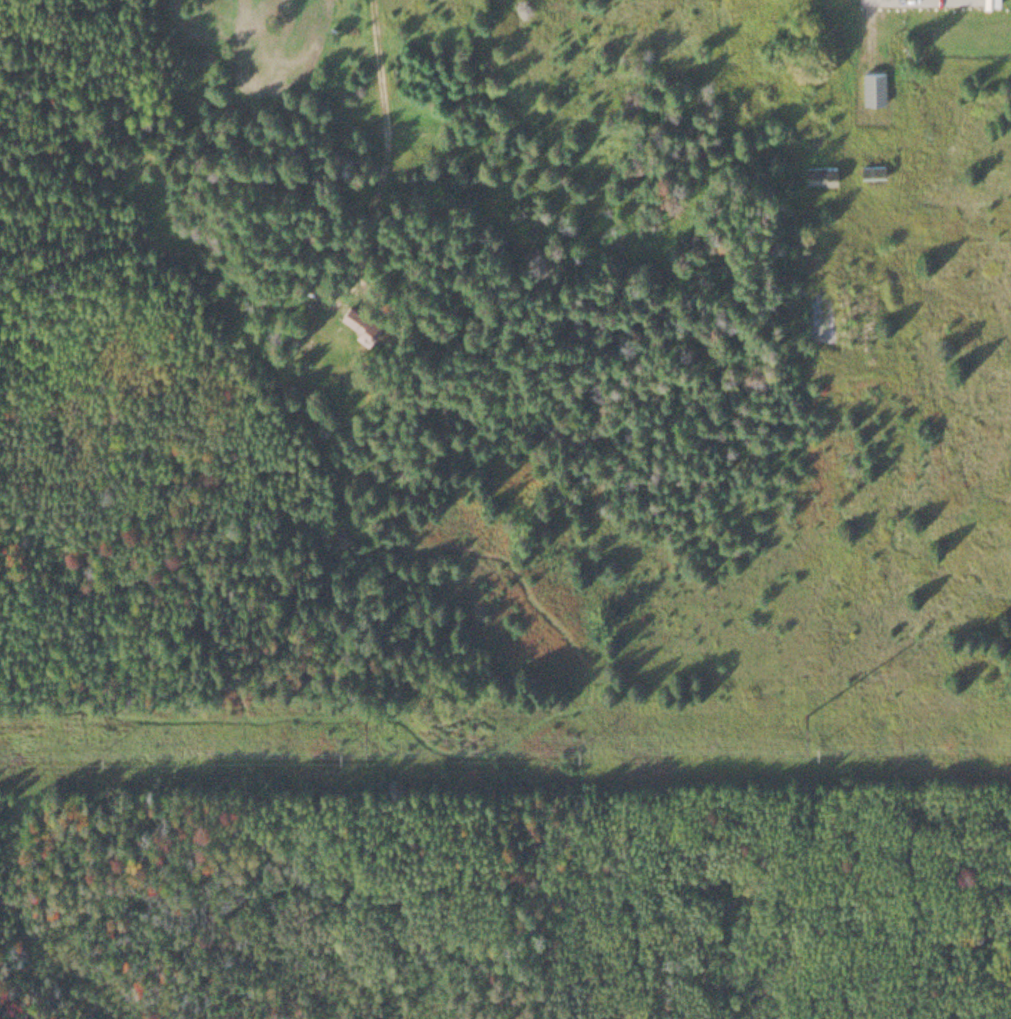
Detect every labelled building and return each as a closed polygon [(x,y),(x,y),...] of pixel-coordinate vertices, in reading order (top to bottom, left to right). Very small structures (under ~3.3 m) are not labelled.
[(884,100),(883,68),(861,68),(861,100),(884,100)] [(804,181),(835,181),(835,163),(804,163),(804,181)] [(882,163),(859,163),(859,174),(882,174),(882,163)] [(345,318),(361,329),(370,318),(355,305),(345,318)]
